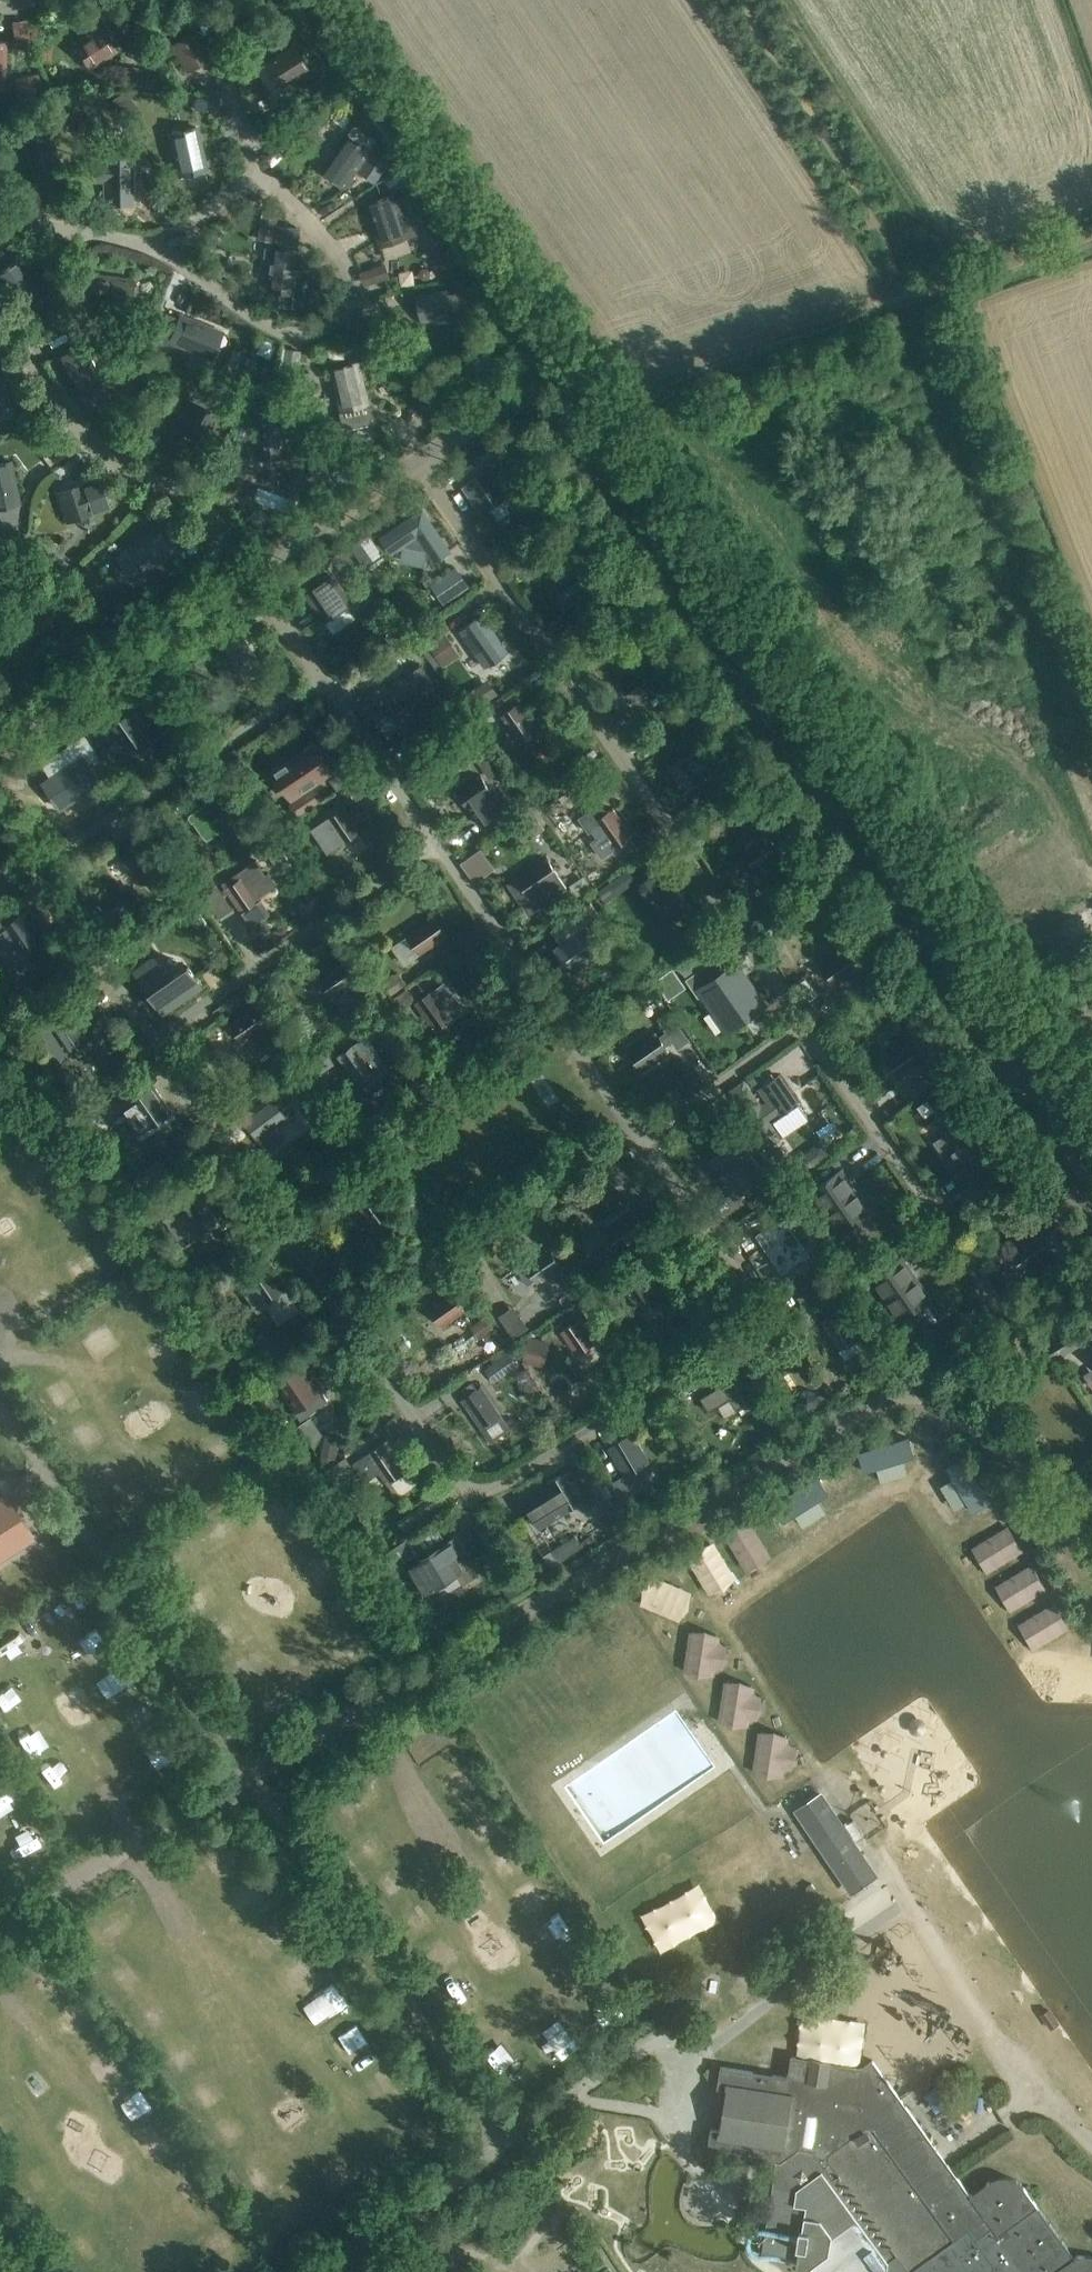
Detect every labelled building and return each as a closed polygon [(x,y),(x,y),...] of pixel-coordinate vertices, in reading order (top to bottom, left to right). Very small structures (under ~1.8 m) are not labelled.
[(12,23),(15,47),(29,45),(26,21),(12,23)] [(140,33),(149,46),(163,36),(155,23),(140,33)] [(99,28),(79,41),(94,64),(114,51),(99,28)] [(194,31),(171,46),(184,66),(207,52),(194,31)] [(292,47),(268,62),(276,76),(281,84),(281,86),(307,70),(292,47)] [(128,80),(152,86),(156,70),(132,64),(128,80)] [(42,89),(38,73),(14,80),(19,96),(42,89)] [(101,106),(97,122),(111,127),(116,110),(101,106)] [(308,154),(327,138),(313,122),(294,137),(308,154)] [(196,128),(169,133),(178,170),(204,164),(196,128)] [(33,174),(59,165),(48,129),(22,137),(33,174)] [(333,155),(323,170),(345,185),(356,170),(369,150),(347,135),(333,155)] [(102,163),(90,163),(90,183),(102,183),(102,205),(132,205),(132,151),(102,152),(102,163)] [(380,162),(372,168),(382,181),(390,174),(380,162)] [(405,232),(393,195),(368,204),(380,240),(405,232)] [(259,239),(274,241),(279,213),(264,210),(259,239)] [(315,268),(299,266),(301,248),(274,245),(270,285),(296,288),(295,300),(311,302),(315,268)] [(457,266),(446,249),(432,258),(443,275),(457,266)] [(40,293),(18,260),(0,272),(0,282),(18,308),(40,293)] [(89,274),(86,301),(124,306),(132,307),(135,280),(128,279),(89,274)] [(447,289),(423,294),(428,320),(452,316),(451,311),(457,310),(460,328),(477,325),(470,289),(447,293),(447,289)] [(169,355),(175,342),(213,357),(222,332),(181,316),(180,319),(166,313),(152,348),(169,355)] [(97,376),(79,343),(55,356),(74,389),(97,376)] [(238,369),(259,377),(266,361),(244,353),(238,369)] [(369,422),(372,417),(361,363),(334,369),(346,423),(351,426),(369,422)] [(314,370),(295,375),(300,398),(319,393),(314,370)] [(12,411),(2,375),(0,376),(0,415),(12,411)] [(216,415),(192,403),(181,425),(205,437),(216,415)] [(255,414),(258,458),(288,456),(285,412),(255,414)] [(306,476),(322,459),(311,449),(295,465),(306,476)] [(501,459),(462,485),(481,514),(491,508),(499,519),(510,511),(502,500),(521,487),(501,459)] [(20,503),(12,460),(0,463),(0,507),(20,503)] [(83,484),(57,493),(65,516),(91,507),(93,512),(110,506),(100,478),(83,484)] [(564,502),(554,509),(560,518),(570,511),(564,502)] [(392,551),(402,545),(429,550),(436,560),(451,549),(423,509),(382,537),(392,551)] [(126,548),(119,552),(132,575),(139,571),(140,573),(179,550),(165,524),(125,546),(126,548)] [(0,541),(0,545),(14,547),(18,529),(3,526),(0,541)] [(369,534),(352,545),(367,566),(383,556),(369,534)] [(56,582),(68,563),(38,545),(26,564),(56,582)] [(6,575),(11,562),(0,557),(0,572),(6,575)] [(358,564),(344,573),(366,606),(380,597),(358,564)] [(444,602),(468,585),(456,567),(432,584),(444,602)] [(589,567),(552,593),(572,623),(609,597),(589,567)] [(334,573),(303,594),(323,623),(326,621),(349,606),(354,602),(334,573)] [(484,614),(460,629),(469,643),(485,666),(509,650),(484,614)] [(455,653),(443,634),(429,643),(442,662),(455,653)] [(242,635),(213,655),(233,684),(256,669),(263,664),(242,635)] [(199,649),(187,657),(195,668),(206,660),(199,649)] [(664,683),(648,660),(619,680),(634,703),(664,683)] [(165,679),(152,687),(160,698),(172,690),(165,679)] [(420,738),(445,721),(417,679),(392,696),(420,738)] [(462,698),(472,713),(487,704),(476,688),(462,698)] [(541,729),(521,700),(498,716),(519,745),(541,729)] [(483,728),(495,720),(488,709),(476,716),(483,728)] [(149,736),(132,711),(110,726),(127,751),(149,736)] [(85,735),(44,762),(53,776),(44,782),(61,807),(101,781),(88,761),(98,754),(85,735)] [(729,745),(721,751),(734,771),(743,765),(729,745)] [(302,753),(271,774),(290,802),(332,776),(318,756),(318,751),(315,747),(311,746),(307,746),(303,749),(302,753)] [(708,747),(683,764),(699,788),(723,771),(720,765),(712,753),(708,747)] [(502,770),(492,755),(480,763),(490,778),(502,770)] [(747,765),(732,775),(741,787),(755,777),(747,765)] [(479,772),(455,788),(470,811),(483,830),(507,813),(495,795),(479,772)] [(362,777),(348,786),(356,799),(371,790),(362,777)] [(311,789),(290,804),(298,816),(320,801),(311,789)] [(347,804),(313,827),(330,852),(364,829),(347,804)] [(597,805),(579,817),(590,832),(592,830),(597,837),(591,841),(602,857),(612,850),(634,835),(614,806),(609,810),(597,805)] [(524,842),(545,827),(532,809),(512,823),(524,842)] [(261,818),(249,826),(258,839),(270,832),(261,818)] [(746,847),(741,850),(757,873),(761,870),(768,880),(788,867),(799,859),(771,818),(759,826),(763,833),(745,845),(746,847)] [(58,819),(39,832),(51,849),(70,836),(58,819)] [(651,825),(631,839),(641,854),(661,840),(651,825)] [(142,830),(117,847),(133,870),(137,868),(154,892),(175,878),(163,860),(166,858),(161,851),(164,849),(148,826),(142,830)] [(290,826),(281,832),(287,842),(297,836),(290,826)] [(276,839),(264,846),(272,860),(284,852),(276,839)] [(546,854),(515,877),(527,893),(519,898),(530,913),(537,907),(568,885),(546,854)] [(257,859),(223,882),(242,911),(261,899),(262,898),(260,895),(277,883),(268,870),(266,872),(257,859)] [(685,910),(658,870),(633,887),(661,927),(685,910)] [(213,877),(197,886),(205,899),(207,898),(220,890),(213,877)] [(608,884),(598,891),(606,902),(616,895),(608,884)] [(190,893),(176,902),(180,908),(194,911),(199,907),(190,893)] [(591,904),(554,930),(564,944),(579,965),(607,945),(592,923),(601,917),(591,904)] [(0,931),(0,949),(12,966),(41,945),(40,942),(47,937),(27,908),(23,910),(4,924),(6,927),(0,931)] [(450,937),(434,913),(405,933),(421,957),(450,937)] [(464,950),(486,935),(477,921),(454,936),(464,950)] [(139,929),(128,937),(138,952),(149,944),(139,929)] [(721,955),(687,978),(699,995),(706,990),(714,1003),(729,1025),(760,1003),(735,967),(731,969),(721,955)] [(362,979),(346,956),(317,976),(333,999),(362,979)] [(155,958),(136,971),(163,1010),(201,983),(188,965),(169,978),(155,958)] [(673,969),(654,981),(666,998),(685,986),(673,969)] [(400,972),(385,982),(394,995),(409,985),(400,972)] [(432,988),(413,1003),(433,1031),(453,1017),(451,1013),(462,1005),(444,980),(432,988)] [(273,1025),(257,1001),(228,1021),(244,1044),(273,1025)] [(70,1006),(33,1030),(57,1067),(91,1037),(70,1006)] [(107,1014),(91,1024),(99,1036),(115,1026),(107,1014)] [(677,1020),(665,1028),(667,1031),(673,1040),(678,1047),(690,1039),(677,1020)] [(672,1051),(656,1029),(627,1049),(642,1072),(672,1051)] [(389,1067),(366,1035),(336,1055),(356,1085),(362,1081),(364,1084),(367,1085),(388,1070),(389,1067)] [(907,1039),(883,1056),(899,1079),(923,1062),(907,1039)] [(324,1049),(313,1057),(324,1072),(335,1064),(324,1049)] [(780,1073),(757,1089),(766,1101),(767,1104),(765,1110),(772,1120),(777,1117),(777,1118),(800,1102),(780,1073)] [(958,1080),(944,1090),(954,1105),(958,1102),(964,1110),(975,1102),(958,1080)] [(766,1140),(780,1131),(772,1120),(765,1110),(743,1081),(730,1090),(766,1140)] [(141,1138),(175,1115),(153,1083),(131,1099),(140,1112),(129,1120),(141,1138)] [(255,1134),(266,1149),(283,1137),(272,1122),(295,1107),(284,1090),(242,1120),(253,1136),(255,1134)] [(964,1121),(935,1140),(956,1171),(984,1153),(994,1168),(1010,1157),(989,1126),(974,1136),(964,1121)] [(176,1160),(190,1151),(181,1137),(166,1147),(176,1160)] [(743,1141),(711,1163),(734,1197),(766,1175),(743,1141)] [(796,1160),(785,1168),(794,1182),(830,1156),(821,1143),(808,1152),(808,1156),(801,1161),(796,1160)] [(132,1175),(147,1198),(173,1181),(159,1158),(132,1175)] [(813,1189),(841,1229),(868,1210),(841,1171),(841,1170),(813,1189)] [(777,1172),(766,1180),(775,1194),(787,1186),(777,1172)] [(393,1210),(373,1181),(350,1197),(371,1226),(393,1210)] [(209,1212),(189,1182),(166,1198),(186,1227),(209,1212)] [(1091,1227),(1091,1221),(1072,1192),(1065,1197),(1087,1230),(1091,1227)] [(637,1203),(651,1224),(664,1215),(650,1194),(637,1203)] [(974,1194),(957,1208),(968,1221),(985,1207),(974,1194)] [(786,1207),(796,1221),(808,1212),(798,1198),(786,1207)] [(650,1231),(634,1208),(605,1229),(621,1251),(650,1231)] [(824,1235),(808,1212),(796,1221),(811,1243),(824,1235)] [(782,1272),(809,1253),(782,1213),(754,1231),(782,1272)] [(1038,1230),(1009,1250),(1025,1273),(1054,1253),(1051,1250),(1070,1237),(1061,1224),(1042,1236),(1038,1230)] [(869,1239),(854,1251),(863,1263),(879,1251),(869,1239)] [(527,1267),(520,1272),(528,1283),(535,1279),(538,1282),(542,1279),(543,1281),(553,1274),(557,1281),(568,1274),(563,1267),(547,1244),(523,1261),(527,1267)] [(901,1257),(874,1276),(901,1316),(929,1297),(901,1257)] [(287,1290),(267,1260),(244,1276),(245,1278),(243,1279),(262,1305),(263,1304),(265,1306),(287,1290)] [(662,1297),(645,1272),(622,1288),(639,1313),(662,1297)] [(855,1276),(841,1287),(859,1309),(869,1301),(863,1292),(866,1290),(855,1276)] [(578,1279),(567,1286),(577,1300),(587,1292),(578,1279)] [(451,1289),(427,1304),(442,1328),(466,1312),(451,1289)] [(609,1289),(599,1296),(607,1309),(618,1302),(609,1289)] [(519,1336),(533,1324),(515,1303),(501,1315),(519,1336)] [(844,1306),(820,1320),(838,1351),(840,1350),(846,1360),(867,1347),(861,1337),(862,1336),(844,1306)] [(486,1315),(471,1325),(480,1338),(495,1328),(486,1315)] [(582,1315),(559,1330),(576,1355),(599,1340),(582,1315)] [(1085,1339),(1077,1326),(1041,1347),(1049,1361),(1085,1339)] [(529,1334),(523,1360),(543,1364),(548,1339),(529,1334)] [(920,1335),(907,1344),(915,1355),(928,1347),(920,1335)] [(899,1344),(889,1350),(899,1366),(908,1360),(899,1344)] [(493,1362),(485,1368),(494,1382),(503,1375),(518,1365),(505,1347),(490,1358),(493,1362)] [(329,1389),(309,1360),(276,1382),(301,1418),(328,1400),(323,1393),(329,1389)] [(725,1382),(701,1396),(709,1410),(731,1398),(736,1407),(742,1404),(744,1406),(759,1397),(757,1395),(762,1392),(773,1386),(766,1374),(753,1381),(745,1367),(724,1379),(725,1382)] [(481,1384),(459,1399),(479,1428),(501,1413),(481,1384)] [(776,1414),(774,1415),(783,1431),(795,1423),(786,1408),(776,1414)] [(632,1431),(607,1445),(625,1475),(614,1482),(626,1501),(651,1486),(653,1477),(645,1464),(649,1461),(632,1431)] [(340,1436),(325,1433),(321,1453),(336,1457),(340,1436)] [(909,1437),(859,1452),(865,1471),(915,1456),(909,1437)] [(367,1452),(352,1462),(365,1480),(379,1470),(384,1478),(390,1474),(402,1465),(405,1463),(388,1438),(367,1452)] [(963,1457),(945,1468),(972,1512),(990,1502),(963,1457)] [(832,1493),(839,1489),(846,1500),(870,1486),(852,1458),(822,1476),(832,1493)] [(545,1482),(547,1486),(523,1500),(539,1526),(587,1498),(569,1468),(545,1482)] [(820,1478),(775,1506),(785,1521),(790,1518),(829,1494),(820,1478)] [(0,1497),(0,1559),(34,1537),(5,1493),(0,1497)] [(624,1526),(613,1506),(601,1514),(611,1533),(624,1526)] [(747,1521),(727,1533),(744,1561),(764,1549),(747,1521)] [(1010,1527),(984,1543),(996,1563),(1022,1547),(1010,1527)] [(466,1547),(458,1533),(407,1563),(425,1593),(460,1573),(451,1556),(466,1547)] [(391,1554),(398,1565),(422,1551),(416,1539),(391,1554)] [(713,1544),(691,1558),(707,1585),(729,1571),(713,1544)] [(552,1567),(561,1561),(554,1550),(545,1556),(552,1567)] [(1033,1566),(1007,1581),(1019,1601),(1045,1586),(1033,1566)] [(655,1579),(644,1603),(671,1615),(682,1591),(655,1579)] [(78,1623),(84,1604),(65,1599),(60,1617),(78,1623)] [(1056,1604),(1030,1620),(1042,1640),(1068,1624),(1056,1604)] [(12,1632),(28,1659),(50,1646),(34,1619),(12,1632)] [(84,1657),(112,1643),(103,1623),(74,1637),(84,1657)] [(693,1631),(687,1672),(711,1676),(713,1667),(723,1668),(727,1646),(716,1644),(717,1635),(693,1631)] [(112,1676),(121,1695),(142,1686),(133,1667),(112,1676)] [(728,1682),(722,1723),(746,1727),(748,1717),(759,1719),(762,1696),(751,1695),(753,1685),(728,1682)] [(762,1732),(756,1773),(781,1777),(782,1768),(793,1769),(796,1747),(785,1745),(787,1736),(762,1732)] [(50,1787),(80,1767),(68,1750),(38,1770),(50,1787)] [(0,1781),(0,1816),(25,1799),(8,1775),(0,1781)] [(875,1875),(821,1793),(797,1809),(853,1890),(875,1875)] [(227,1800),(230,1806),(238,1801),(235,1796),(227,1800)] [(85,1828),(93,1822),(78,1803),(69,1810),(85,1828)] [(12,1837),(24,1855),(50,1837),(37,1819),(12,1837)] [(570,1918),(544,1927),(551,1948),(577,1939),(570,1918)] [(316,2018),(347,2005),(339,1985),(308,1998),(316,2018)] [(1059,2023),(1049,2008),(1042,2013),(1052,2028),(1059,2023)] [(361,2049),(362,2052),(378,2043),(365,2019),(334,2036),(345,2058),(361,2049)] [(118,2047),(90,2065),(101,2083),(129,2065),(118,2047)] [(974,2189),(874,2058),(863,2067),(831,2062),(831,2060),(811,2057),(811,2058),(791,2055),(788,2076),(721,2065),(717,2088),(727,2089),(720,2129),(711,2128),(707,2150),(776,2160),(763,2250),(799,2257),(797,2265),(813,2268),(816,2271),(1091,2271),(1091,2256),(1079,2254),(1078,2255),(1027,2182),(1021,2177),(1015,2173),(1008,2172),(1000,2173),(994,2176),(974,2189)] [(142,2083),(113,2103),(128,2125),(157,2105),(142,2083)] [(162,2116),(144,2128),(157,2148),(175,2136),(162,2116)]
